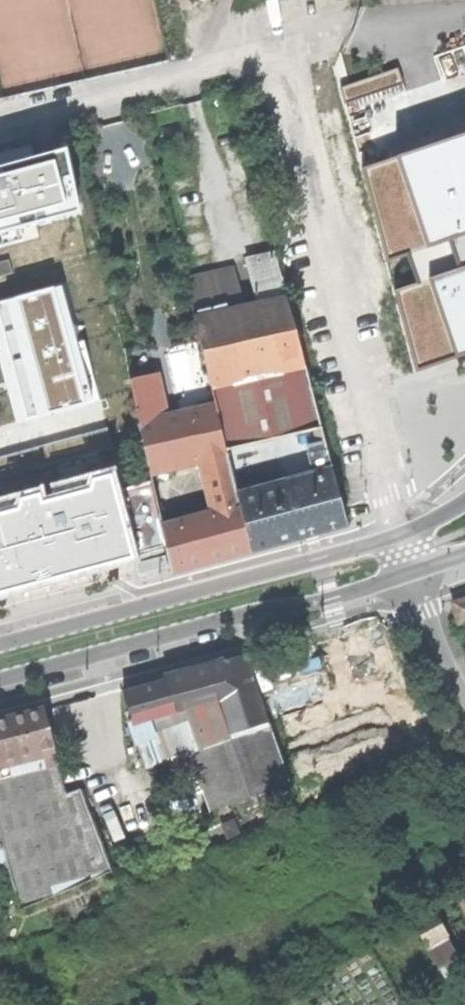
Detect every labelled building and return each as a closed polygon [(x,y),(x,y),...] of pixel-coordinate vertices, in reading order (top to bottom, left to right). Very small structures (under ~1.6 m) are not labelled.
[(432,362),(464,352),(464,134),(363,167),(394,263),(415,257),(425,286),(409,291),(432,362)] [(0,171),(0,247),(41,237),(38,226),(80,215),(64,154),(0,171)] [(227,449),(322,427),(276,251),(245,260),(256,302),(243,305),(233,266),(185,277),(193,308),(227,449)] [(60,288),(0,304),(0,354),(18,420),(99,398),(84,341),(76,343),(60,288)] [(208,561),(251,549),(238,496),(227,449),(193,308),(164,316),(187,410),(166,415),(157,373),(131,379),(139,420),(139,421),(153,483),(155,493),(167,491),(162,467),(199,459),(211,507),(161,521),(168,547),(173,570),(208,561)] [(298,536),(347,523),(326,441),(309,445),(309,450),(311,450),(317,475),(293,481),(292,477),(260,486),(262,490),(238,496),(251,549),(298,536)] [(0,499),(0,592),(168,547),(161,521),(155,493),(153,483),(122,491),(115,468),(0,499)] [(457,626),(464,624),(464,597),(450,602),(457,626)] [(392,617),(324,639),(338,681),(406,659),(392,617)] [(129,724),(144,766),(190,750),(267,723),(269,723),(261,696),(253,671),(248,654),(228,659),(164,677),(165,682),(123,694),(131,723),(129,724)] [(0,721),(0,761),(41,750),(44,760),(57,757),(45,709),(7,719),(0,721)] [(288,784),(267,723),(190,750),(210,812),(213,811),(216,817),(231,811),(229,806),(288,784)] [(57,757),(44,760),(41,750),(0,761),(0,836),(7,862),(11,877),(20,905),(22,910),(112,871),(81,789),(66,794),(57,757)] [(130,814),(98,829),(108,852),(141,838),(130,814)] [(413,922),(461,1004),(464,1004),(464,985),(439,941),(446,937),(441,929),(450,923),(447,917),(464,907),(464,892),(413,922)]
